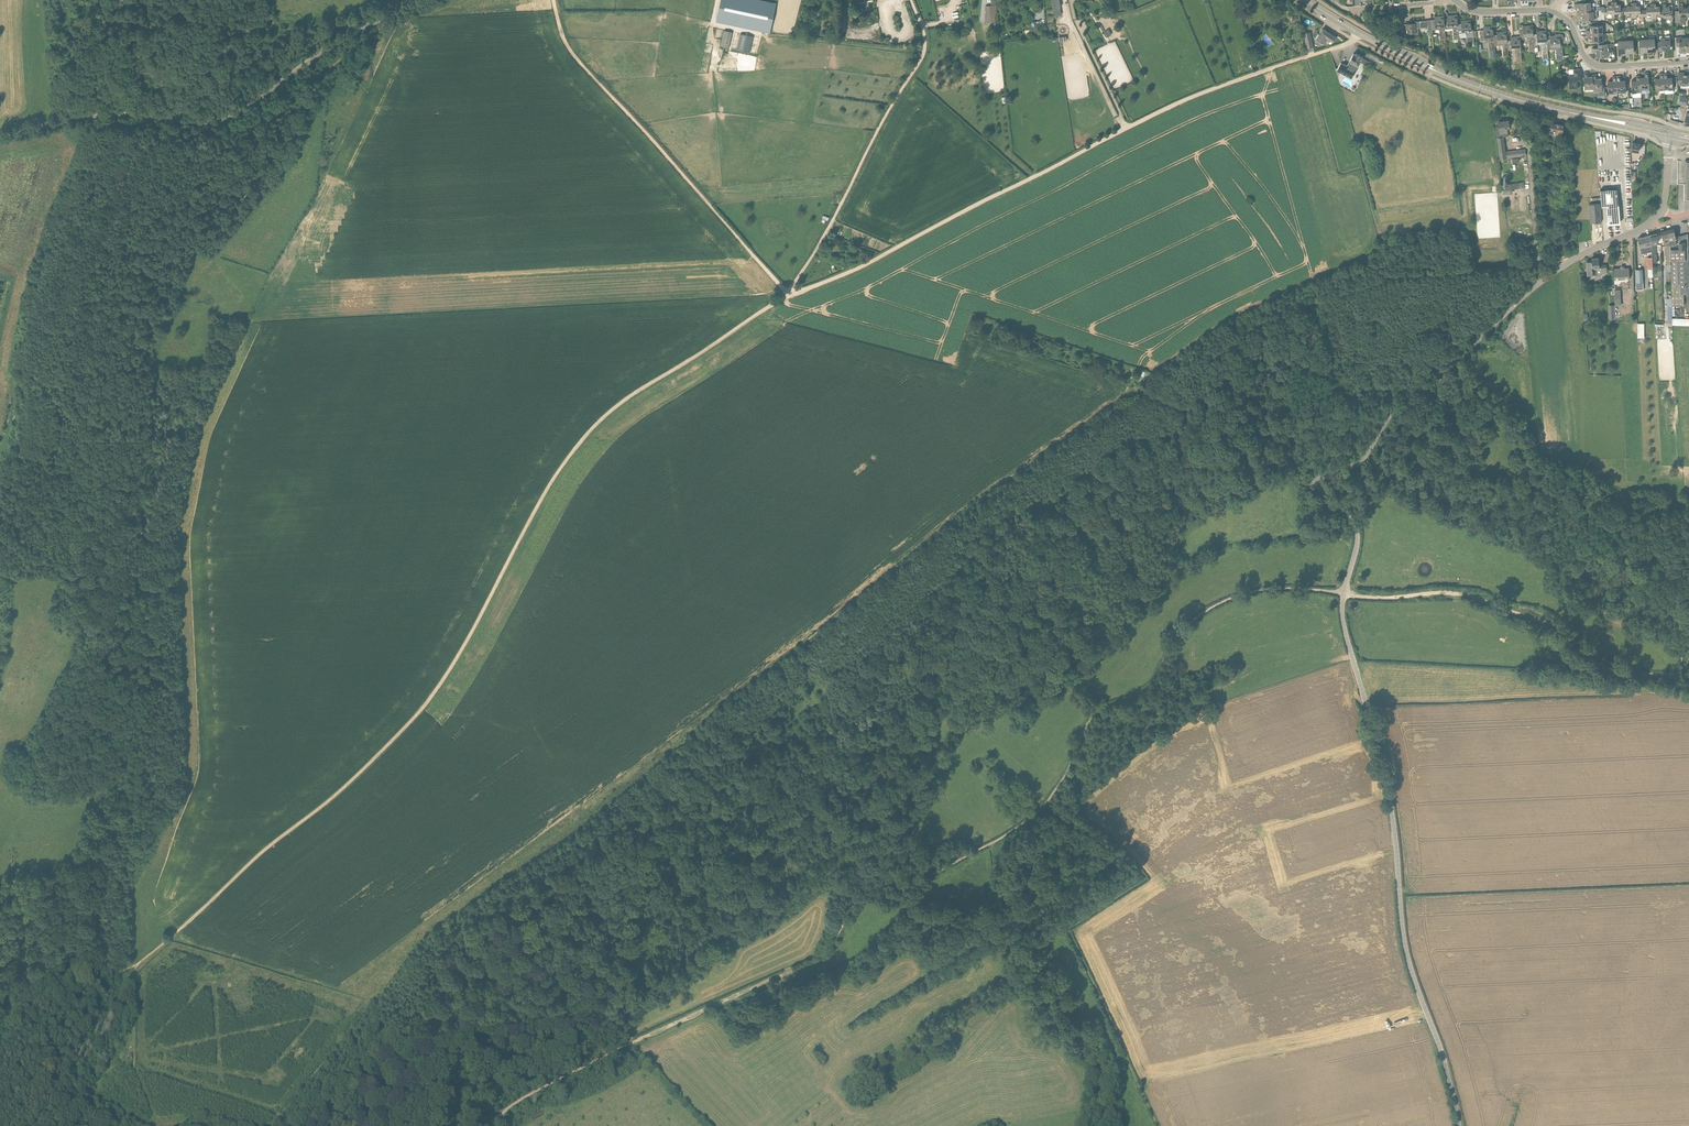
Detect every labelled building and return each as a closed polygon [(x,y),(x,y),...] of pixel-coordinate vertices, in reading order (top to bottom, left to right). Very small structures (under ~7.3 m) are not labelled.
[(777,2),(768,0),(721,0),(717,21),(771,32),(777,2)] [(1607,8),(1604,8),(1604,10),(1604,15),(1608,15),(1608,13),(1612,13),(1612,17),(1614,17),(1614,2),(1611,2),(1611,5),(1607,5),(1607,8)] [(1621,14),(1624,14),(1624,8),(1621,8),(1621,5),(1617,5),(1617,2),(1614,2),(1614,17),(1618,17),(1617,13),(1621,13),(1621,14)] [(1579,12),(1591,11),(1593,11),(1593,10),(1594,10),(1594,7),(1593,6),(1591,6),(1591,3),(1574,4),(1575,8),(1578,8),(1579,12)] [(1631,18),(1634,18),(1633,3),(1630,3),(1630,6),(1627,6),(1627,8),(1624,8),(1624,14),(1627,14),(1627,17),(1631,17),(1631,18)] [(1636,3),(1633,3),(1634,18),(1637,18),(1637,14),(1641,14),(1641,17),(1644,17),(1643,10),(1640,10),(1640,5),(1636,5),(1636,3)] [(1675,11),(1675,22),(1685,22),(1685,16),(1688,16),(1688,7),(1683,7),(1683,3),(1678,3),(1679,10),(1675,11)] [(1651,19),(1653,19),(1653,4),(1650,4),(1650,7),(1646,7),(1646,10),(1643,10),(1644,17),(1647,17),(1647,15),(1650,15),(1651,19)] [(1660,16),(1663,16),(1663,9),(1660,9),(1660,6),(1656,6),(1656,4),(1653,4),(1653,19),(1656,19),(1656,15),(1660,15),(1660,16)] [(1673,17),(1672,17),(1672,13),(1673,9),(1670,9),(1670,7),(1666,7),(1666,4),(1662,4),(1663,9),(1663,16),(1663,20),(1673,19),(1673,17)] [(986,23),(997,22),(996,6),(986,7),(987,17),(985,17),(986,23)] [(1591,11),(1579,12),(1577,12),(1578,16),(1582,16),(1582,20),(1594,19),(1593,11),(1591,11)] [(1459,38),(1458,35),(1458,33),(1459,33),(1458,25),(1457,13),(1457,15),(1447,16),(1448,20),(1444,20),(1445,29),(1448,28),(1448,29),(1453,29),(1454,38),(1459,38)] [(1445,29),(1444,20),(1444,14),(1444,17),(1440,17),(1440,16),(1434,17),(1434,21),(1431,21),(1431,20),(1432,30),(1439,29),(1440,39),(1445,39),(1445,29)] [(1428,30),(1432,30),(1431,20),(1431,21),(1428,22),(1427,20),(1414,21),(1414,23),(1405,24),(1405,33),(1414,33),(1414,35),(1419,34),(1418,28),(1428,27),(1428,30)] [(1458,33),(1458,35),(1466,35),(1467,43),(1474,43),(1473,29),(1471,29),(1471,21),(1466,22),(1466,20),(1461,21),(1461,25),(1458,25),(1459,33),(1458,33)] [(1033,22),(1030,23),(1033,40),(1039,38),(1038,36),(1039,35),(1037,27),(1034,27),(1033,22)] [(1528,37),(1529,50),(1534,49),(1534,46),(1533,36),(1533,34),(1533,24),(1532,24),(1532,27),(1528,27),(1528,26),(1523,26),(1523,31),(1520,31),(1520,29),(1519,29),(1520,37),(1520,40),(1524,39),(1523,37),(1528,37)] [(1494,45),(1494,37),(1493,25),(1493,28),(1489,28),(1489,27),(1483,27),(1484,31),(1480,32),(1480,30),(1480,40),(1484,40),(1489,40),(1489,50),(1495,49),(1495,45),(1494,45)] [(1599,25),(1590,26),(1590,30),(1587,30),(1587,34),(1603,33),(1602,25),(1599,25)] [(1327,38),(1330,33),(1322,29),(1319,34),(1318,34),(1317,30),(1316,30),(1315,31),(1314,32),(1314,33),(1314,34),(1314,35),(1314,36),(1315,37),(1316,38),(1324,43),(1327,37),(1327,38)] [(724,30),(721,46),(729,48),(732,32),(724,30)] [(1507,42),(1507,30),(1506,30),(1506,33),(1502,33),(1502,32),(1497,32),(1497,36),(1494,37),(1494,45),(1495,45),(1498,44),(1498,42),(1502,42),(1503,54),(1503,55),(1508,55),(1508,54),(1508,50),(1507,42)] [(1538,46),(1538,44),(1542,44),(1543,54),(1548,54),(1548,50),(1547,41),(1546,32),(1544,32),(1542,32),(1542,31),(1536,31),(1537,35),(1533,36),(1534,46),(1538,46)] [(1311,32),(1308,33),(1304,34),(1305,41),(1307,48),(1313,47),(1314,47),(1311,32)] [(1327,37),(1324,43),(1327,45),(1331,40),(1333,42),(1336,37),(1330,33),(1327,38),(1327,37)] [(1591,38),(1591,42),(1603,41),(1603,33),(1587,34),(1587,38),(1591,38)] [(737,50),(750,53),(753,37),(740,34),(737,50)] [(1548,50),(1556,49),(1556,60),(1563,60),(1562,45),(1561,45),(1560,41),(1562,40),(1563,39),(1564,37),(1563,36),(1562,34),(1560,34),(1555,34),(1555,36),(1550,36),(1550,41),(1547,41),(1548,50)] [(1688,37),(1688,38),(1682,38),(1682,37),(1676,37),(1676,45),(1679,44),(1679,52),(1684,52),(1683,51),(1686,51),(1686,53),(1686,51),(1688,51),(1688,52),(1688,51),(1688,36),(1688,37)] [(1515,47),(1516,59),(1516,61),(1521,60),(1522,60),(1520,40),(1520,37),(1516,37),(1511,37),(1511,41),(1507,42),(1508,50),(1511,49),(1511,47),(1515,47)] [(1657,42),(1658,51),(1662,51),(1662,49),(1670,48),(1670,37),(1661,38),(1661,42),(1657,42)] [(1647,52),(1647,39),(1639,40),(1640,55),(1643,55),(1643,52),(1647,52)] [(1647,39),(1647,52),(1648,55),(1651,55),(1651,52),(1655,51),(1655,39),(1647,39)] [(1626,53),(1625,40),(1618,41),(1618,56),(1622,56),(1622,53),(1626,53)] [(1625,40),(1626,53),(1626,57),(1630,57),(1629,53),(1634,53),(1633,40),(1625,40)] [(1596,57),(1606,57),(1609,56),(1608,47),(1615,47),(1615,44),(1608,44),(1608,45),(1598,45),(1598,48),(1592,48),(1592,52),(1596,52),(1596,57)] [(1341,64),(1337,70),(1351,78),(1360,62),(1367,66),(1369,62),(1362,58),(1363,57),(1356,54),(1355,55),(1353,53),(1349,61),(1346,66),(1341,64)] [(1580,80),(1580,69),(1573,69),(1573,76),(1568,76),(1569,89),(1578,88),(1577,80),(1580,80)] [(1688,84),(1688,75),(1684,75),(1684,73),(1683,73),(1683,72),(1678,73),(1679,85),(1682,85),(1688,84)] [(1593,89),(1592,77),(1588,77),(1588,73),(1584,73),(1584,89),(1593,89)] [(1640,78),(1641,89),(1649,89),(1648,73),(1644,73),(1644,77),(1640,78)] [(1655,90),(1664,89),(1663,73),(1659,74),(1659,78),(1655,78),(1655,90)] [(1667,73),(1663,73),(1664,89),(1673,89),(1672,77),(1668,78),(1667,73)] [(1602,91),(1602,79),(1597,79),(1597,75),(1592,75),(1592,77),(1593,89),(1593,92),(1602,91)] [(1620,76),(1616,77),(1617,93),(1626,92),(1625,80),(1621,81),(1620,76)] [(1636,81),(1631,81),(1632,93),(1640,92),(1640,89),(1641,89),(1640,78),(1640,76),(1636,76),(1636,81)] [(1608,93),(1617,93),(1616,77),(1612,77),(1612,81),(1608,82),(1608,93)] [(1686,106),(1688,98),(1680,96),(1678,104),(1686,106)] [(1496,126),(1497,133),(1503,132),(1508,131),(1507,127),(1510,127),(1509,120),(1498,121),(1499,126),(1496,126)] [(1557,135),(1558,135),(1561,136),(1563,125),(1549,122),(1547,129),(1554,131),(1554,130),(1556,130),(1555,131),(1557,132),(1557,135)] [(1500,158),(1500,159),(1526,156),(1525,149),(1506,152),(1506,150),(1504,137),(1503,132),(1497,133),(1500,158)] [(1638,152),(1640,143),(1632,141),(1630,150),(1638,152)] [(1677,183),(1684,183),(1684,200),(1688,200),(1688,162),(1685,162),(1685,160),(1677,160),(1677,183)] [(1617,189),(1600,190),(1601,207),(1607,207),(1608,221),(1607,221),(1608,224),(1620,223),(1619,205),(1618,205),(1617,189)] [(1601,222),(1601,221),(1600,203),(1589,204),(1590,223),(1601,222)] [(1667,230),(1670,244),(1670,252),(1670,256),(1671,265),(1670,265),(1671,271),(1671,298),(1671,299),(1671,302),(1672,306),(1684,305),(1684,294),(1686,294),(1687,294),(1688,294),(1688,278),(1688,268),(1688,267),(1688,234),(1676,237),(1674,229),(1667,230)] [(1667,230),(1661,232),(1663,241),(1664,246),(1667,246),(1667,253),(1667,256),(1666,256),(1666,265),(1670,265),(1671,265),(1670,256),(1670,252),(1670,244),(1667,230)] [(1645,236),(1638,238),(1638,239),(1641,254),(1651,252),(1651,245),(1651,234),(1645,236)] [(1602,276),(1602,274),(1607,274),(1606,265),(1601,265),(1601,266),(1599,266),(1599,258),(1591,258),(1592,261),(1587,261),(1587,275),(1597,275),(1597,276),(1598,277),(1600,276),(1602,276)] [(1620,268),(1613,268),(1614,279),(1614,284),(1619,284),(1621,282),(1623,281),(1624,281),(1624,279),(1628,279),(1629,279),(1629,268),(1624,268),(1620,268)] [(1620,290),(1615,290),(1615,288),(1612,288),(1612,292),(1614,292),(1615,305),(1621,305),(1620,290)]
